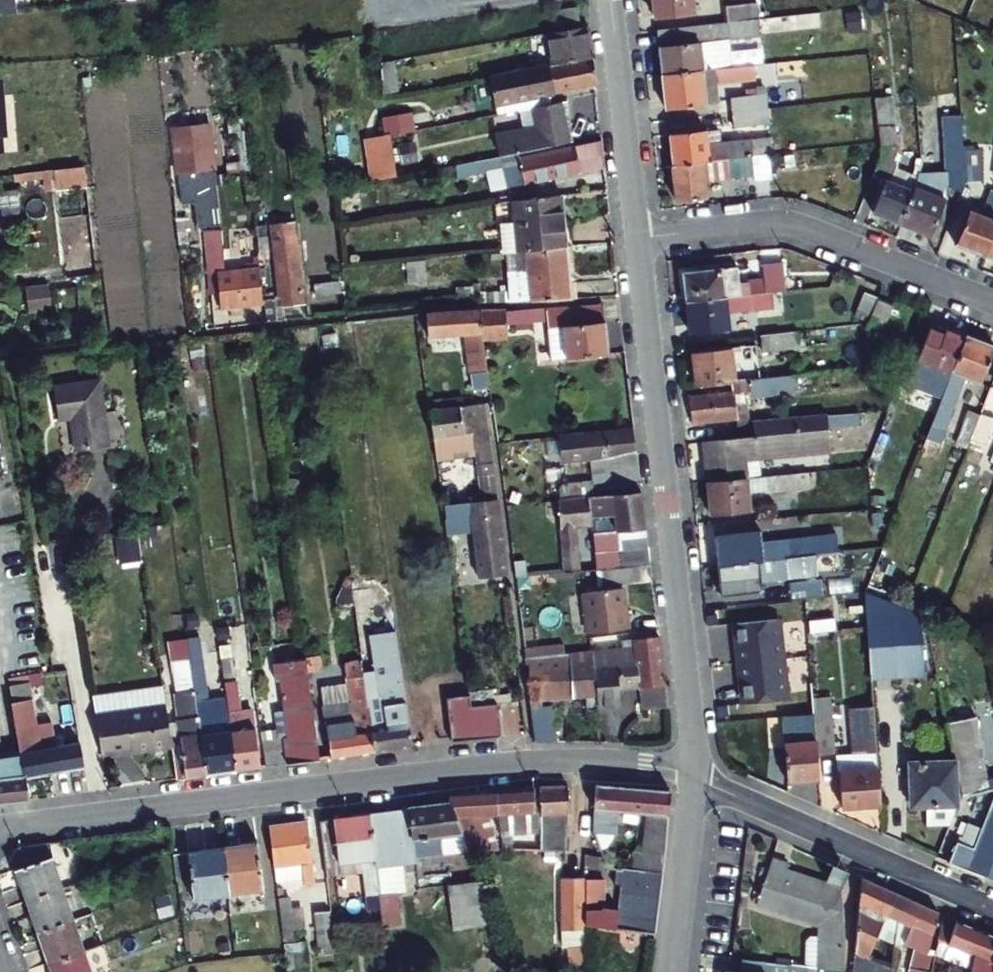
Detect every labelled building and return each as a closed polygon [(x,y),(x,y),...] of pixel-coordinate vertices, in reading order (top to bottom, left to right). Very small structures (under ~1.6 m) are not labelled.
[(8,18),(6,0),(0,0),(0,19),(8,18)] [(651,17),(688,14),(687,0),(649,0),(651,17)] [(920,1),(957,15),(963,0),(920,0),(920,1)] [(752,1),(723,4),(724,19),(753,17),(752,1)] [(574,26),(571,11),(547,15),(549,31),(574,26)] [(724,19),(653,26),(657,71),(696,67),(694,38),(813,27),(812,11),(753,17),(724,19)] [(582,29),(542,36),(546,62),(587,54),(582,29)] [(587,54),(546,62),(548,68),(587,61),(587,54)] [(587,61),(548,68),(544,68),(549,91),(589,84),(587,61)] [(696,67),(657,71),(661,106),(700,102),(700,99),(714,98),(713,79),(751,76),(750,62),(696,67)] [(549,91),(544,68),(483,79),(488,101),(549,91)] [(751,84),(752,93),(754,108),(763,107),(760,83),(751,84)] [(551,103),(549,91),(488,101),(491,114),(527,108),(551,103)] [(752,93),(726,95),(728,111),(754,108),(752,93)] [(879,186),(867,217),(897,229),(909,197),(882,187),(888,172),(893,158),(885,97),(867,98),(874,161),(865,180),(879,186)] [(490,133),(494,155),(532,148),(546,145),(571,141),(563,101),(551,103),(527,108),(531,126),(490,133)] [(728,111),(729,125),(764,122),(763,107),(754,108),(728,111)] [(418,129),(415,114),(384,120),(387,135),(418,129)] [(215,169),(212,122),(174,125),(178,171),(215,169)] [(699,125),(663,129),(666,163),(764,152),(762,135),(713,140),(701,141),(700,129),(699,125)] [(712,128),(700,129),(701,141),(713,140),(712,128)] [(532,148),(533,153),(501,158),(506,187),(598,170),(595,141),(548,150),(546,145),(532,148)] [(953,249),(981,260),(992,230),(992,144),(990,144),(985,194),(992,195),(982,221),(966,214),(953,249)] [(666,163),(670,199),(700,196),(698,176),(746,171),(746,178),(766,176),(764,152),(666,163)] [(485,190),(504,187),(499,157),(480,160),(485,190)] [(975,162),(957,163),(958,193),(975,193),(975,162)] [(41,168),(43,189),(86,186),(84,164),(41,168)] [(215,169),(178,171),(178,184),(199,182),(216,181),(215,169)] [(888,172),(882,187),(909,197),(915,182),(888,172)] [(909,197),(897,229),(924,239),(940,203),(937,201),(941,190),(916,179),(915,182),(909,197)] [(216,181),(199,182),(200,200),(198,200),(199,225),(219,224),(216,181)] [(565,245),(561,194),(513,201),(515,222),(504,223),(506,251),(565,245)] [(299,303),(292,223),(268,225),(274,297),(258,298),(258,302),(260,322),(276,320),(274,305),(299,303)] [(224,266),(220,229),(199,230),(203,269),(211,268),(214,306),(258,302),(258,298),(255,263),(224,266)] [(981,260),(992,265),(992,230),(981,260)] [(510,301),(569,297),(565,245),(506,251),(510,301)] [(762,278),(739,281),(740,294),(762,291),(781,289),(778,261),(761,263),(762,278)] [(732,281),(731,267),(674,273),(677,301),(736,294),(732,291),(732,281)] [(736,294),(740,294),(739,281),(732,281),(732,291),(736,294)] [(46,282),(25,285),(28,310),(50,307),(46,282)] [(762,291),(740,294),(736,294),(677,301),(680,332),(722,328),(720,311),(764,306),(762,291)] [(601,352),(596,301),(536,305),(537,325),(546,324),(547,331),(556,329),(559,357),(601,352)] [(855,302),(846,323),(860,328),(869,308),(855,302)] [(504,338),(500,307),(472,309),(476,341),(504,338)] [(860,328),(858,333),(873,338),(883,314),(869,308),(860,328)] [(476,341),(472,309),(417,312),(420,337),(455,335),(460,374),(480,371),(476,341)] [(926,329),(912,362),(946,375),(961,337),(944,330),(942,335),(926,329)] [(777,350),(776,333),(753,335),(754,352),(777,350)] [(930,415),(924,431),(936,436),(959,376),(975,382),(988,348),(961,337),(946,375),(942,385),(930,415)] [(683,351),(686,382),(724,379),(726,378),(723,348),(683,351)] [(942,385),(898,368),(884,402),(897,407),(906,387),(926,395),(920,410),(930,415),(942,385)] [(796,392),(795,374),(750,376),(751,394),(796,392)] [(686,421),(729,417),(730,436),(741,430),(735,377),(726,378),(724,379),(725,391),(684,395),(686,421)] [(103,448),(93,382),(47,389),(52,420),(65,418),(70,453),(103,448)] [(483,438),(479,406),(429,413),(433,444),(483,438)] [(949,442),(961,447),(965,436),(974,413),(963,409),(949,442)] [(974,413),(965,436),(981,442),(990,419),(974,413)] [(730,436),(692,439),(696,478),(740,474),(739,461),(817,452),(817,440),(831,439),(830,417),(751,425),(746,427),(746,435),(730,436)] [(617,477),(607,479),(608,492),(639,488),(632,423),(557,432),(560,459),(614,453),(617,477)] [(833,451),(831,439),(817,440),(817,452),(833,451)] [(696,478),(700,514),(740,509),(738,490),(766,487),(766,489),(799,485),(797,468),(740,474),(696,478)] [(639,488),(608,492),(590,494),(592,516),(618,513),(619,531),(583,535),(587,571),(648,564),(639,488)] [(570,528),(566,496),(536,500),(546,576),(564,573),(558,529),(570,528)] [(785,496),(763,497),(765,514),(787,511),(785,496)] [(506,577),(496,501),(443,509),(445,524),(470,521),(478,581),(506,577)] [(787,511),(765,514),(766,526),(788,524),(787,511)] [(752,527),(704,532),(708,563),(806,552),(803,531),(778,534),(778,538),(753,540),(752,527)] [(828,550),(826,529),(803,531),(806,552),(828,550)] [(135,532),(116,534),(117,559),(137,558),(135,532)] [(583,535),(572,536),(576,572),(587,571),(583,535)] [(806,552),(708,563),(711,593),(752,589),(751,579),(808,573),(806,552)] [(813,577),(779,580),(780,597),(814,594),(813,577)] [(621,626),(616,587),(601,589),(606,628),(621,626)] [(606,628),(601,589),(578,592),(582,632),(606,628)] [(919,618),(862,595),(869,676),(924,672),(919,618)] [(655,634),(627,637),(628,644),(632,684),(644,682),(661,680),(655,634)] [(563,653),(561,642),(522,646),(524,658),(563,653)] [(632,684),(628,644),(608,647),(613,686),(632,684)] [(613,686),(608,647),(587,650),(592,697),(593,707),(616,705),(613,686)] [(330,652),(338,710),(317,713),(323,757),(366,751),(361,718),(352,649),(330,652)] [(587,650),(563,653),(524,658),(528,696),(581,689),(583,696),(583,697),(583,698),(584,699),(585,699),(592,697),(587,650)] [(2,674),(14,747),(18,775),(78,766),(73,739),(35,745),(23,671),(2,674)] [(375,700),(377,716),(361,718),(366,751),(407,745),(396,675),(379,677),(382,699),(375,700)] [(648,708),(664,706),(661,680),(644,682),(648,708)] [(310,759),(300,684),(270,688),(272,700),(278,700),(279,706),(273,706),(280,763),(310,759)] [(190,708),(187,692),(169,694),(174,724),(178,723),(179,736),(171,737),(177,778),(198,775),(190,708)] [(217,695),(221,723),(227,771),(254,768),(248,719),(232,721),(229,703),(225,704),(224,694),(217,695)] [(472,705),(470,694),(445,697),(447,709),(472,705)] [(499,734),(495,702),(472,705),(447,709),(452,741),(499,734)] [(550,702),(529,705),(534,739),(555,739),(550,702)] [(813,730),(814,755),(832,753),(828,703),(810,704),(813,730)] [(164,749),(159,704),(89,714),(95,756),(123,751),(123,754),(164,749)] [(836,755),(841,805),(881,801),(872,704),(854,706),(859,753),(836,755)] [(205,724),(202,707),(190,708),(198,775),(227,771),(221,723),(205,724)] [(959,796),(961,801),(992,794),(972,845),(956,839),(947,859),(985,874),(992,854),(992,782),(990,783),(974,719),(942,728),(949,754),(959,796)] [(780,740),(783,780),(816,777),(814,755),(813,730),(794,732),(795,739),(780,740)] [(275,764),(272,741),(257,743),(260,766),(275,764)] [(0,749),(0,775),(1,775),(5,800),(23,798),(18,775),(14,747),(0,749)] [(958,804),(956,797),(959,796),(949,754),(908,764),(915,793),(913,793),(914,802),(927,809),(932,808),(931,802),(936,802),(937,807),(943,814),(953,812),(956,804),(958,804)] [(668,793),(589,787),(591,838),(614,838),(614,815),(642,815),(641,844),(633,843),(631,860),(637,861),(633,884),(657,886),(668,793)] [(561,788),(533,790),(539,852),(565,852),(561,788)] [(533,836),(530,790),(493,794),(495,818),(497,836),(506,836),(533,836)] [(493,794),(444,800),(447,810),(458,839),(463,851),(492,852),(487,818),(495,818),(493,794)] [(458,839),(447,810),(405,815),(411,862),(437,858),(435,842),(458,839)] [(411,862),(405,815),(365,820),(372,874),(379,927),(397,925),(393,898),(402,897),(398,868),(411,866),(411,862)] [(372,874),(365,820),(316,826),(322,881),(337,880),(336,871),(366,868),(366,875),(372,874)] [(311,887),(303,829),(266,833),(271,872),(298,869),(300,889),(311,887)] [(497,836),(500,852),(508,852),(506,836),(497,836)] [(458,839),(435,842),(437,858),(464,854),(463,851),(458,839)] [(17,861),(9,864),(21,898),(58,886),(46,852),(45,842),(12,846),(17,861)] [(260,895),(256,847),(220,851),(225,898),(260,895)] [(225,898),(220,851),(186,854),(191,902),(225,898)] [(631,860),(606,857),(606,874),(610,874),(611,901),(599,901),(581,901),(582,928),(650,935),(657,886),(633,884),(637,861),(631,860)] [(787,867),(769,860),(753,905),(797,920),(801,911),(812,916),(809,924),(805,966),(834,969),(836,898),(835,893),(784,876),(787,867)] [(840,871),(825,865),(819,881),(834,886),(840,871)] [(599,878),(581,878),(581,879),(581,901),(599,901),(599,878)] [(882,890),(855,878),(849,952),(860,957),(878,913),(874,911),(882,890)] [(581,879),(557,880),(559,949),(566,949),(566,971),(583,971),(582,928),(581,901),(581,879)] [(32,929),(68,917),(58,886),(21,898),(32,929)] [(478,888),(449,899),(458,920),(486,909),(478,888)] [(933,914),(882,890),(874,911),(878,913),(904,925),(900,941),(907,944),(903,971),(926,971),(930,951),(922,949),(924,935),(933,914)] [(812,916),(801,911),(797,920),(809,924),(812,916)] [(42,960),(78,947),(68,917),(32,929),(42,960)] [(992,949),(992,940),(952,923),(944,951),(974,963),(973,971),(990,971),(992,949)] [(78,947),(42,960),(46,971),(87,971),(78,947)] [(782,962),(750,958),(748,971),(781,971),(782,962)]
